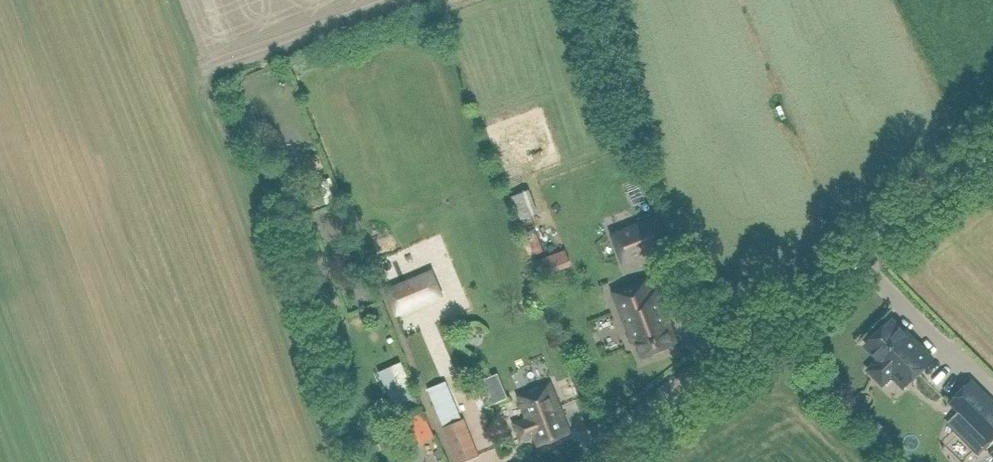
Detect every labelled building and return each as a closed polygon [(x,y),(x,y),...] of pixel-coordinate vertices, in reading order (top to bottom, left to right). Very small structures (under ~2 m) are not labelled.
[(657,212),(609,231),(622,266),(671,247),(657,212)] [(547,223),(538,224),(539,243),(548,242),(547,223)] [(549,247),(553,265),(578,260),(574,241),(549,247)] [(388,291),(397,312),(440,294),(431,272),(388,291)] [(641,356),(679,341),(658,286),(653,288),(650,282),(648,276),(636,280),(611,290),(620,315),(630,341),(633,340),(635,340),(641,356)] [(864,345),(878,358),(868,368),(883,381),(891,373),(904,384),(933,354),(905,328),(903,330),(890,317),(864,345)] [(327,348),(329,348),(340,344),(334,327),(321,332),(327,348)] [(448,361),(427,369),(438,397),(458,389),(448,361)] [(476,382),(486,406),(508,397),(498,373),(476,382)] [(960,411),(955,416),(984,445),(992,436),(992,402),(971,380),(950,401),(960,411)] [(550,381),(518,394),(526,415),(511,421),(520,443),(535,436),(539,445),(571,431),(550,381)] [(430,432),(417,404),(419,403),(410,386),(388,395),(396,414),(395,414),(408,442),(430,432)] [(463,417),(441,426),(456,461),(459,461),(478,454),(463,417)]
